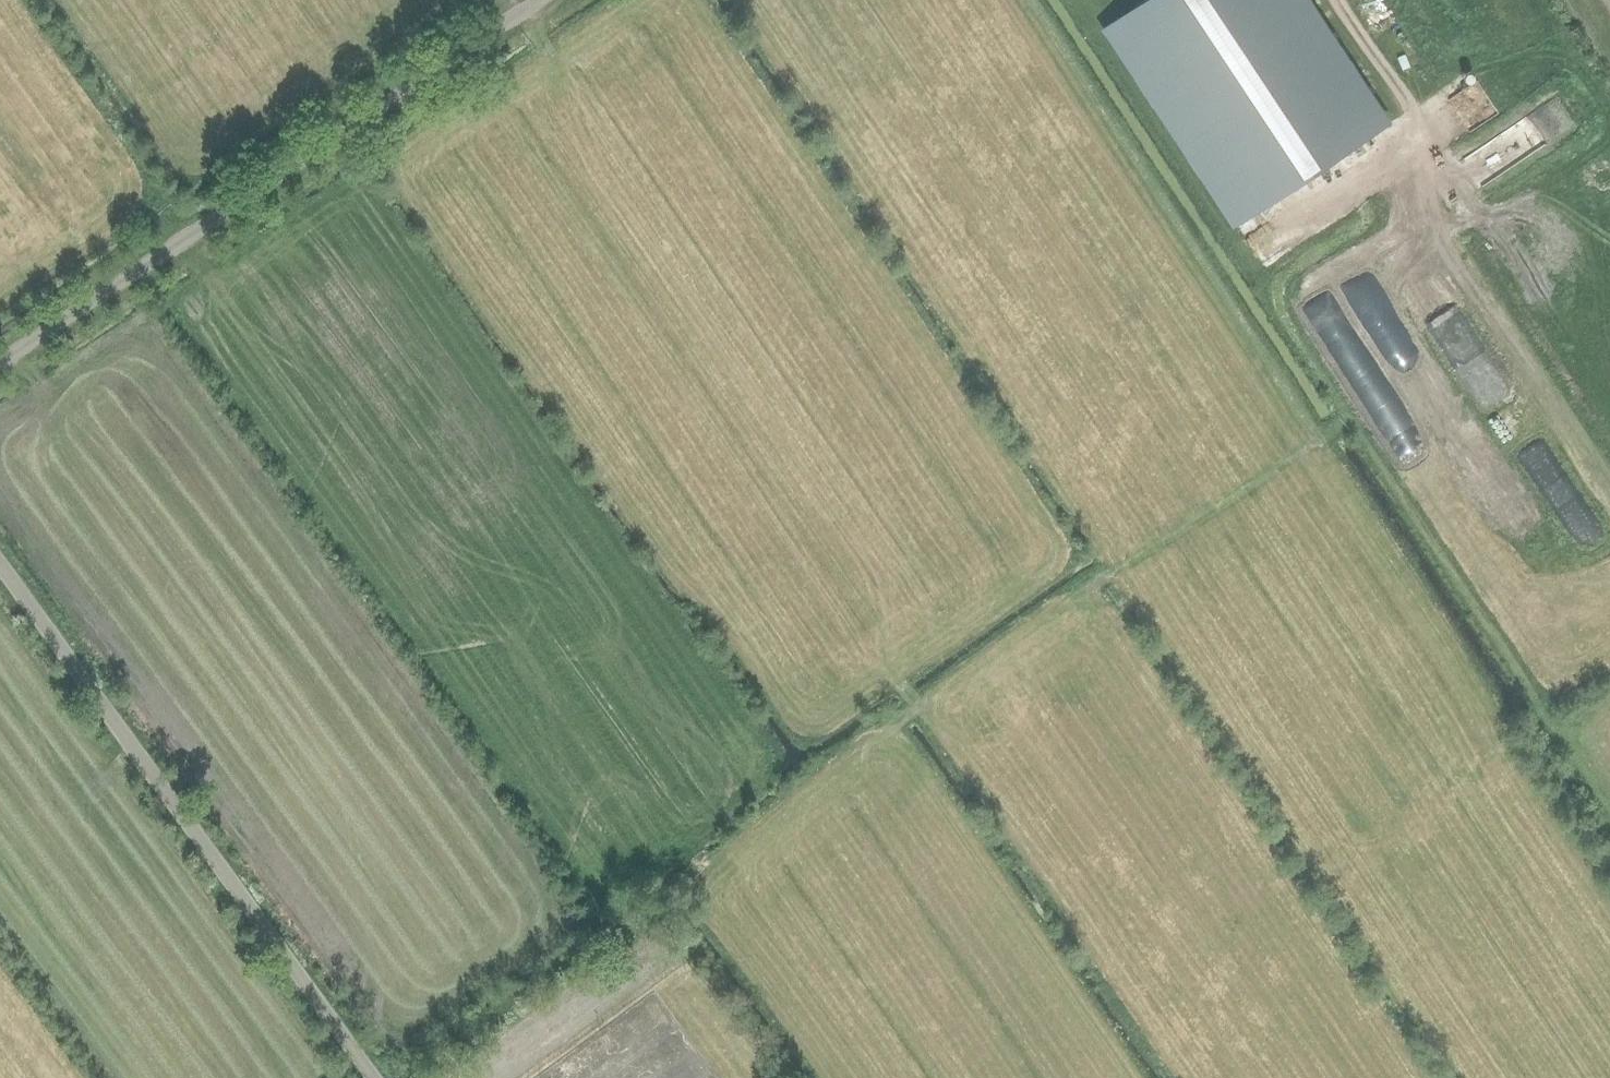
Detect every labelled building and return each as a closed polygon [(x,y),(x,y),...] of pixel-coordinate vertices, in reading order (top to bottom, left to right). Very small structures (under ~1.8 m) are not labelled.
[(1236,225),(1386,125),(1303,0),(1146,0),(1104,27),(1236,225)] [(1433,279),(1406,295),(1435,348),(1463,333),(1433,279)] [(1329,361),(1349,374),(1362,351),(1342,339),(1329,361)] [(1390,444),(1416,429),(1398,397),(1372,412),(1390,444)]
